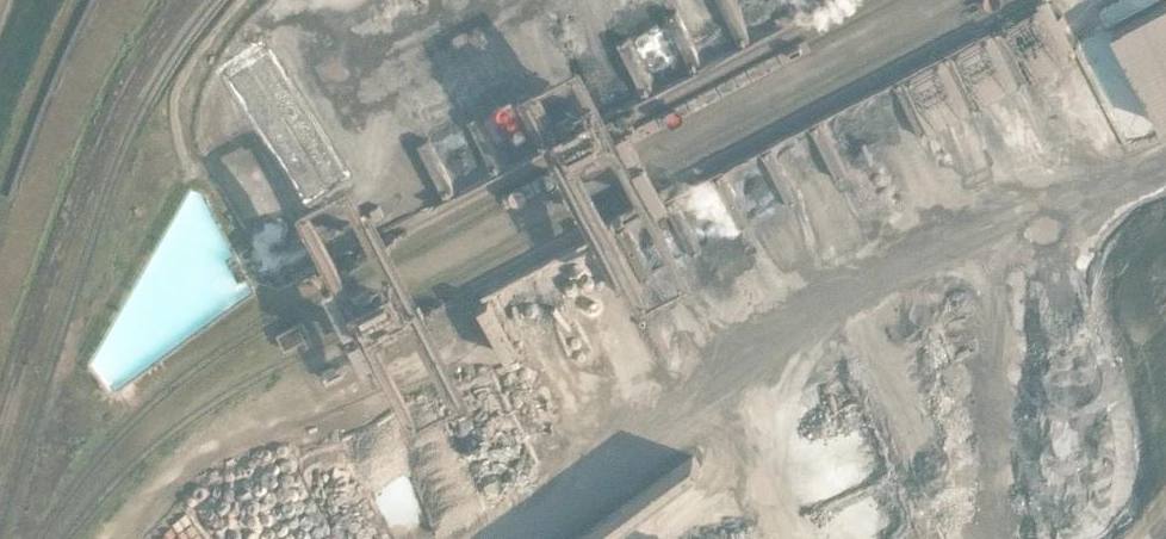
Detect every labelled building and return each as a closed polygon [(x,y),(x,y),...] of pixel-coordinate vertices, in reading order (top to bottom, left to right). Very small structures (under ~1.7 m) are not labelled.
[(690,22),(709,6),(703,0),(677,0),(647,27),(661,43),(688,20),(690,22)] [(1161,0),(1109,0),(1102,3),(1111,23),(1161,0)] [(1110,29),(1160,125),(1163,123),(1165,121),(1165,0),(1113,27),(1110,29)] [(301,319),(275,333),(283,347),(308,334),(301,319)]
